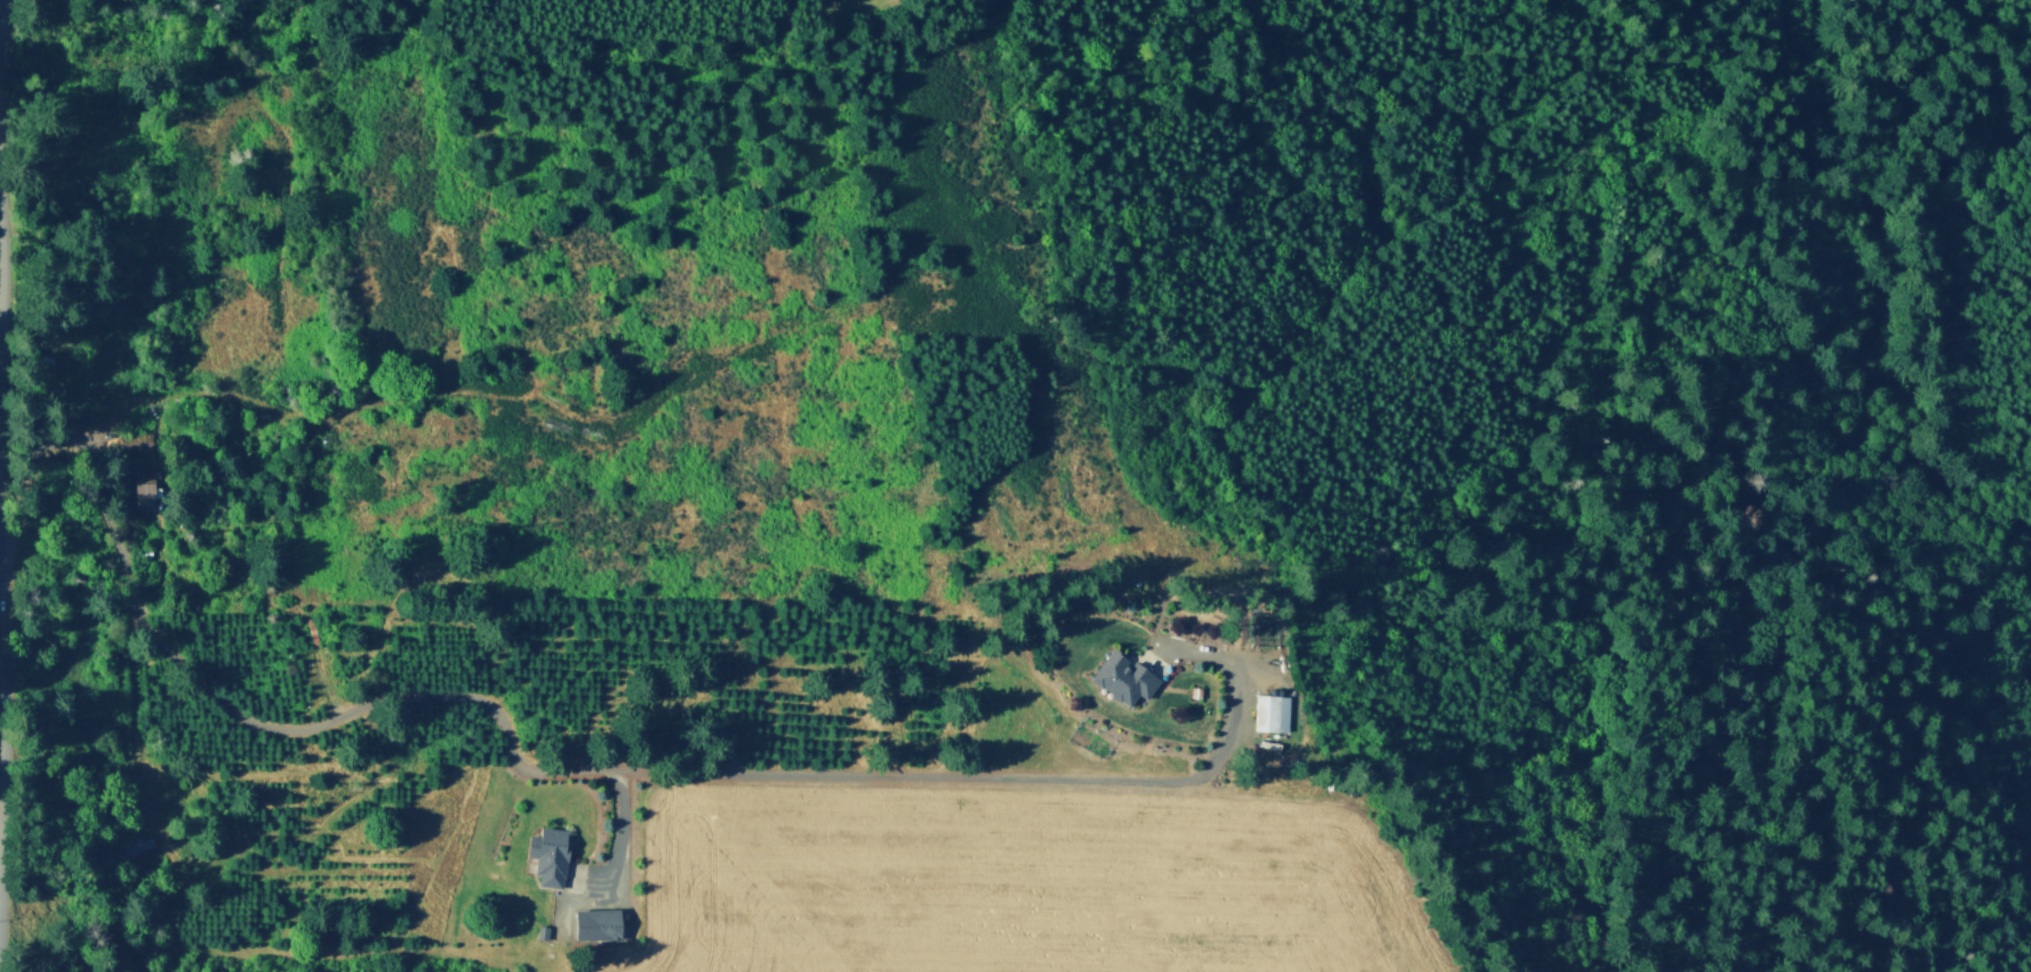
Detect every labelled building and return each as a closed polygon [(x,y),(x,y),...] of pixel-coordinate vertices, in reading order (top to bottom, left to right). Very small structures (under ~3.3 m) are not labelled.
[(122,454),(121,434),(149,432),(149,453),(122,454)] [(135,473),(154,472),(154,512),(135,512),(135,473)] [(1124,668),(1126,669),(1131,662),(1159,682),(1145,702),(1138,697),(1129,711),(1088,683),(1106,656),(1108,657),(1111,653),(1111,654),(1113,650),(1123,657),(1122,659),(1128,663),(1124,668)] [(1192,688),(1203,690),(1201,703),(1190,701),(1192,688)] [(1257,698),(1291,699),(1290,735),(1255,734),(1257,698)] [(533,875),(534,860),(525,859),(528,836),(538,837),(539,828),(544,829),(570,832),(562,890),(538,887),(539,876),(533,875)] [(574,942),(574,911),(618,911),(619,941),(574,942)] [(538,928),(548,929),(547,943),(537,941),(538,928)]
